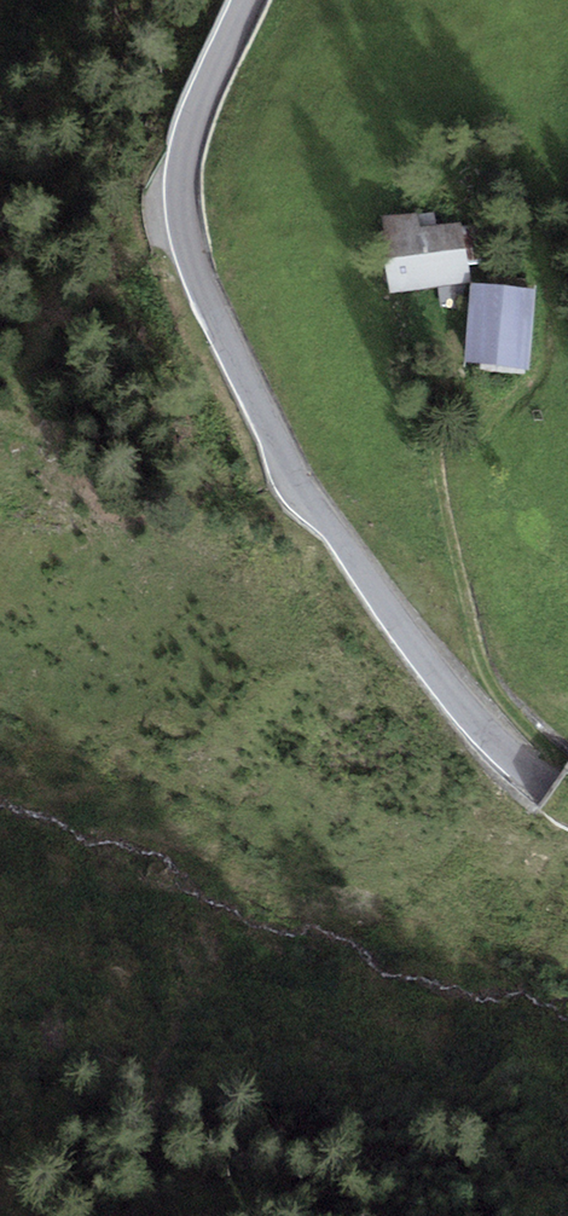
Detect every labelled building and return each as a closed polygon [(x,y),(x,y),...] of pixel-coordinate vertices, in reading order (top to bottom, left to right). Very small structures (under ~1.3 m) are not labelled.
[(380,219),(390,293),(470,281),(462,222),(418,228),(416,213),(380,219)] [(529,372),(535,289),(469,284),(463,367),(529,372)]
